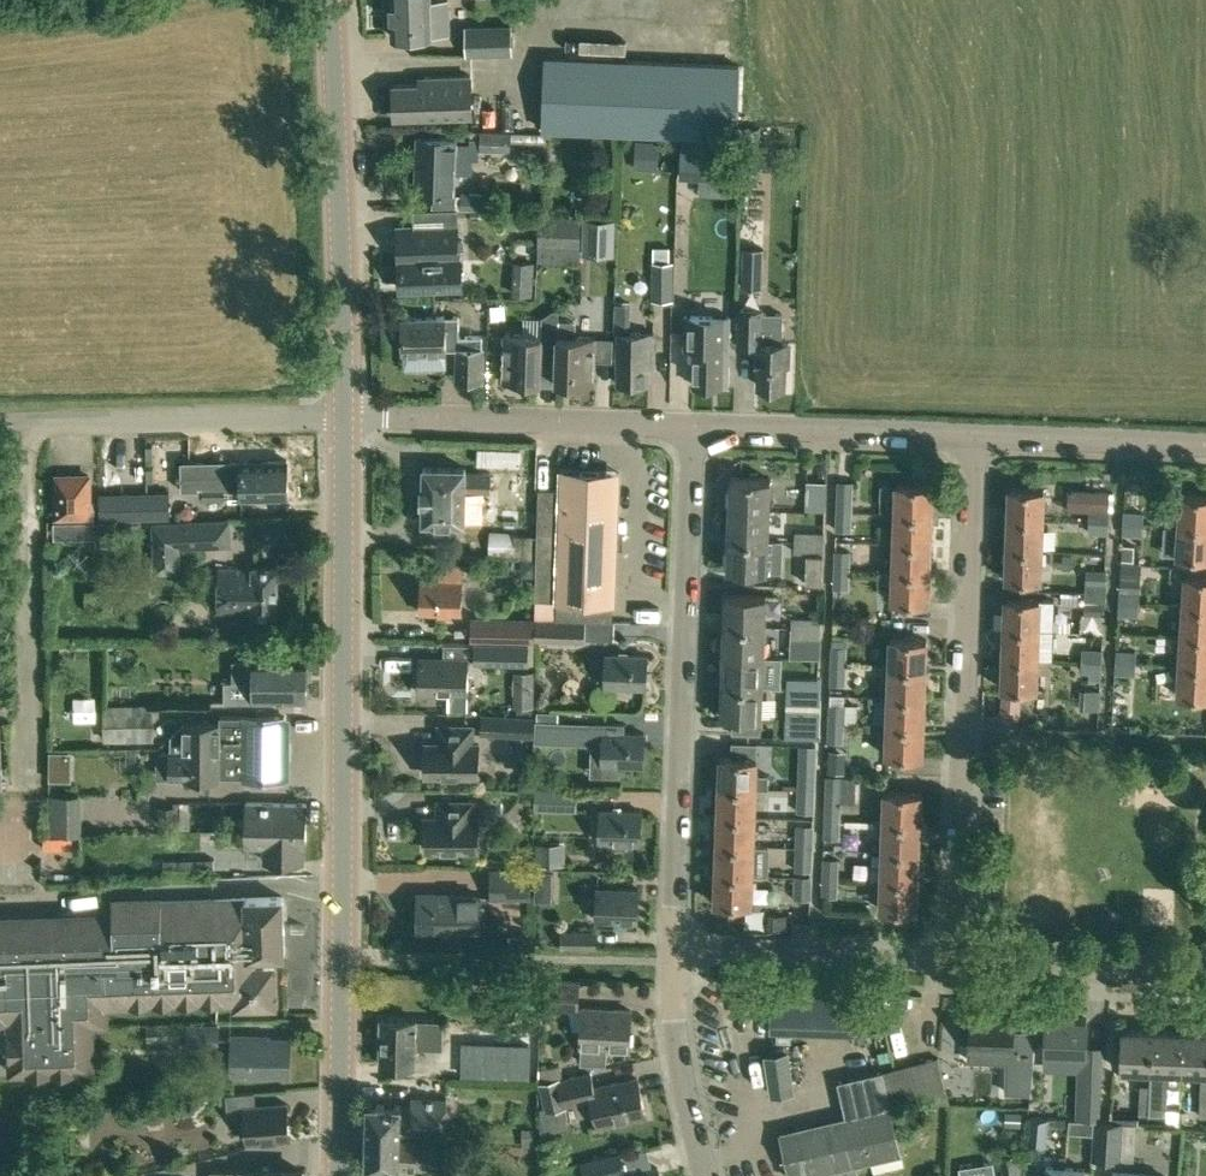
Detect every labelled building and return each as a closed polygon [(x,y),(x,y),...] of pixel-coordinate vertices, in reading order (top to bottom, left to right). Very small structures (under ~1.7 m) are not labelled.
[(392,37),(431,35),(448,34),(447,0),(391,0),(392,37)] [(511,26),(467,27),(468,53),(511,51),(511,26)] [(711,138),(737,139),(740,64),(711,63),(545,56),(541,130),(711,138)] [(393,84),(394,117),(472,115),(470,75),(424,77),(425,83),(393,84)] [(743,127),(743,156),(764,157),(765,128),(743,127)] [(479,150),(480,150),(511,151),(512,131),(480,130),(480,137),(479,150)] [(454,173),(456,141),(456,138),(418,136),(416,192),(454,194),(454,173)] [(729,142),(681,140),(680,176),(728,179),(729,142)] [(637,141),(636,169),(658,169),(659,142),(637,141)] [(460,192),(460,209),(490,210),(490,193),(460,192)] [(580,262),(583,215),(539,213),(537,260),(580,262)] [(584,217),(584,251),(613,252),(614,217),(584,217)] [(459,256),(456,256),(456,249),(465,248),(464,241),(455,241),(455,226),(398,228),(401,287),(461,284),(459,256)] [(654,261),(669,261),(669,247),(655,247),(654,261)] [(743,286),(753,286),(753,268),(763,268),(764,248),(744,248),(743,286)] [(673,261),(669,261),(654,261),(651,261),(651,300),(673,301),(673,261)] [(781,342),(782,325),(783,313),(762,313),(763,308),(739,307),(738,342),(757,343),(757,363),(760,364),(759,385),(784,386),(784,363),(788,363),(788,343),(781,342)] [(524,379),(555,380),(557,336),(558,336),(558,325),(559,320),(559,309),(554,309),(541,317),(541,325),(541,335),(504,334),(503,378),(524,379)] [(693,348),(692,383),(723,384),(724,367),(727,367),(727,347),(727,315),(685,314),(685,348),(693,348)] [(402,317),(403,351),(445,350),(445,348),(456,348),(456,380),(482,381),(483,335),(459,336),(459,316),(402,317)] [(593,381),(594,360),(595,337),(578,337),(578,323),(576,321),(559,320),(558,325),(558,336),(557,336),(555,380),(572,381),(593,381)] [(648,369),(653,369),(654,333),(617,333),(616,383),(648,383),(648,369)] [(263,441),(225,441),(225,443),(228,443),(228,462),(240,462),(240,498),(287,497),(287,459),(263,460),(263,441)] [(478,447),(477,464),(520,466),(521,449),(478,447)] [(465,468),(423,467),(422,522),(465,523),(483,524),(484,502),(484,491),(490,491),(490,474),(465,473),(465,468)] [(53,473),(54,519),(95,519),(95,500),(92,500),(92,472),(53,473)] [(562,472),(561,490),(557,600),(557,602),(558,603),(557,617),(613,619),(614,605),(615,606),(619,474),(562,472)] [(730,508),(770,510),(771,479),(731,478),(730,508)] [(806,480),(806,481),(805,510),(825,511),(826,481),(806,480)] [(836,480),(835,512),(852,512),(853,481),(836,480)] [(895,514),(932,515),(933,486),(896,484),(895,514)] [(1010,488),(1009,519),(1042,520),(1043,490),(1010,488)] [(1068,506),(1108,508),(1109,490),(1069,488),(1068,506)] [(536,549),(536,557),(534,599),(557,600),(561,490),(538,489),(536,549)] [(170,491),(120,492),(120,518),(170,518),(170,491)] [(1205,527),(1205,496),(1180,495),(1178,525),(1205,527)] [(768,540),(770,510),(730,508),(729,539),(768,540)] [(1089,510),(1089,521),(1109,522),(1110,511),(1106,511),(1089,510)] [(852,512),(835,512),(835,530),(851,531),(852,512)] [(1123,512),(1123,522),(1143,523),(1144,513),(1123,512)] [(895,514),(894,543),(930,544),(932,515),(895,514)] [(98,519),(98,542),(117,542),(116,518),(100,519),(98,519)] [(1042,520),(1009,519),(1008,549),(1041,550),(1042,520)] [(205,520),(154,522),(155,561),(180,560),(180,546),(205,545),(205,520)] [(1109,522),(1089,521),(1088,533),(1108,534),(1109,522)] [(1143,523),(1123,522),(1122,535),(1142,535),(1143,523)] [(1178,525),(1176,555),(1179,556),(1179,560),(1205,562),(1205,527),(1178,525)] [(795,530),(794,541),(824,542),(825,532),(795,530)] [(532,557),(536,557),(536,549),(532,548),(533,534),(515,533),(490,531),(489,554),(513,556),(513,557),(532,557)] [(768,540),(729,539),(728,570),(767,571),(768,540)] [(824,542),(794,541),(794,552),(824,553),(824,542)] [(930,544),(894,543),(893,572),(929,573),(930,544)] [(1134,544),(1122,544),(1121,559),(1133,560),(1134,544)] [(1041,550),(1008,549),(1006,579),(1040,580),(1041,550)] [(833,569),(849,570),(850,551),(834,550),(833,569)] [(806,583),(822,584),(823,555),(807,554),(806,583)] [(532,557),(520,557),(520,573),(534,574),(534,558),(532,557)] [(1121,562),(1118,601),(1139,603),(1141,563),(1121,562)] [(422,578),(421,612),(461,613),(462,565),(443,564),(443,578),(422,578)] [(219,568),(219,611),(251,612),(251,614),(277,614),(277,566),(252,566),(252,568),(219,568)] [(849,588),(849,570),(833,569),(832,588),(849,588)] [(1086,570),(1085,592),(1105,593),(1106,571),(1086,570)] [(929,573),(893,572),(892,601),(928,603),(929,573)] [(1183,606),(1205,607),(1205,577),(1185,576),(1183,606)] [(1105,593),(1085,592),(1084,614),(1104,615),(1105,593)] [(765,626),(772,627),(773,614),(765,614),(766,596),(727,594),(725,625),(765,626)] [(1006,598),(1005,628),(1038,629),(1053,630),(1053,619),(1054,600),(1006,598)] [(557,600),(534,599),(534,617),(535,617),(556,618),(557,602),(557,600)] [(1139,603),(1118,601),(1118,614),(1139,616),(1139,603)] [(1183,606),(1181,635),(1205,637),(1205,607),(1183,606)] [(791,627),(821,629),(821,618),(792,616),(791,627)] [(471,640),(533,641),(533,618),(471,617),(471,640)] [(584,642),(585,638),(586,620),(535,617),(534,641),(584,642)] [(1070,620),(1053,619),(1053,630),(1070,631),(1070,620)] [(623,638),(624,625),(604,625),(603,637),(623,638)] [(764,640),(765,626),(725,625),(724,655),(763,657),(764,640)] [(820,639),(821,629),(791,627),(791,637),(805,638),(820,639)] [(1038,629),(1005,628),(1003,658),(1037,659),(1038,629)] [(1205,666),(1205,637),(1181,635),(1179,665),(1205,666)] [(890,637),(889,667),(926,668),(927,639),(890,637)] [(528,665),(528,664),(528,663),(529,643),(473,642),(473,664),(528,665)] [(829,665),(846,665),(847,647),(830,646),(829,665)] [(1082,649),(1081,661),(1102,662),(1102,650),(1082,649)] [(1116,650),(1116,660),(1136,662),(1136,652),(1116,650)] [(646,687),(647,655),(606,653),(605,685),(646,687)] [(246,695),(253,695),(253,700),(307,700),(307,661),(302,656),(253,655),(253,660),(232,660),(232,684),(246,683),(246,695)] [(763,675),(763,657),(724,655),(723,685),(762,687),(763,675)] [(451,707),(468,708),(468,693),(469,657),(421,656),(420,692),(451,693),(451,707)] [(1037,659),(1003,658),(1002,688),(1036,689),(1037,659)] [(1136,662),(1116,660),(1115,673),(1135,675),(1136,662)] [(1102,662),(1081,661),(1081,672),(1088,672),(1088,679),(1101,680),(1102,662)] [(845,685),(846,665),(829,665),(828,684),(845,685)] [(1179,665),(1177,695),(1205,697),(1205,666),(1179,665)] [(926,668),(889,667),(888,696),(925,697),(926,668)] [(789,677),(789,688),(819,690),(819,678),(789,677)] [(762,687),(723,685),(722,716),(733,717),(761,718),(762,687)] [(819,690),(789,688),(788,698),(818,700),(819,690)] [(1176,708),(1175,688),(1158,688),(1159,708),(1176,708)] [(887,725),(923,726),(925,697),(888,696),(887,714),(887,725)] [(1031,697),(1013,696),(1012,718),(1029,720),(1031,697)] [(154,704),(103,705),(103,741),(154,741),(154,704)] [(827,723),(844,723),(844,704),(828,704),(827,723)] [(786,714),(785,734),(816,735),(817,715),(786,714)] [(481,732),(534,733),(535,716),(482,715),(481,732)] [(220,777),(244,777),(244,716),(219,716),(219,721),(221,721),(220,777)] [(244,716),(244,777),(244,778),(284,779),(285,717),(244,716)] [(598,762),(590,762),(590,775),(619,776),(619,764),(643,765),(644,733),(622,732),(623,722),(587,720),(586,737),(599,738),(598,762)] [(221,721),(219,721),(184,721),(183,723),(170,735),(170,751),(169,751),(169,754),(162,753),(158,758),(157,780),(183,780),(220,780),(220,777),(221,721)] [(844,724),(844,723),(827,723),(826,742),(843,742),(844,724)] [(922,756),(923,726),(887,725),(887,726),(886,755),(922,756)] [(472,744),(472,727),(441,727),(441,744),(427,744),(427,773),(444,773),(444,777),(459,777),(459,773),(480,774),(480,744),(472,744)] [(720,757),(719,787),(756,788),(768,789),(768,775),(756,775),(757,759),(720,757)] [(817,767),(798,766),(797,790),(816,791),(817,767)] [(534,773),(524,773),(518,779),(518,788),(534,788),(534,773)] [(825,775),(823,819),(840,819),(841,802),(855,803),(856,777),(825,775)] [(754,817),(756,788),(719,787),(718,816),(754,817)] [(815,813),(816,791),(797,790),(797,812),(815,813)] [(567,791),(537,791),(537,809),(567,808),(567,791)] [(883,821),(920,822),(921,793),(884,791),(883,821)] [(80,793),(52,792),(51,833),(79,834),(80,793)] [(306,828),(306,803),(246,802),(246,824),(246,836),(249,836),(250,829),(267,829),(267,821),(285,821),(285,827),(306,828)] [(473,803),(441,803),(441,819),(427,819),(427,849),(480,849),(480,819),(473,819),(473,803)] [(160,824),(174,824),(174,806),(160,806),(160,824)] [(600,809),(598,841),(640,843),(641,810),(600,809)] [(754,817),(718,816),(717,845),(753,846),(754,817)] [(840,819),(823,819),(823,838),(839,839),(840,819)] [(249,836),(246,836),(245,845),(264,846),(263,861),(303,861),(303,846),(305,846),(306,828),(285,827),(285,821),(267,821),(267,829),(250,829),(249,836)] [(919,851),(920,822),(883,821),(882,850),(919,851)] [(795,848),(813,848),(814,825),(795,825),(795,848)] [(88,840),(56,842),(57,872),(90,870),(88,840)] [(561,864),(561,844),(537,844),(537,864),(561,864)] [(752,875),(753,846),(717,845),(716,874),(752,875)] [(813,871),(813,848),(795,848),(794,870),(813,871)] [(918,880),(919,851),(882,850),(881,879),(918,880)] [(180,859),(180,874),(180,876),(214,875),(214,858),(180,859)] [(822,877),(838,877),(838,859),(822,858),(822,877)] [(164,875),(180,874),(180,859),(163,860),(164,875)] [(532,896),(532,870),(493,870),(493,896),(532,896)] [(552,871),(536,870),(536,886),(552,886),(552,871)] [(751,905),(752,875),(716,874),(715,903),(751,905)] [(812,876),(794,875),(793,899),(812,899),(812,876)] [(837,897),(838,877),(822,877),(821,896),(837,897)] [(918,880),(881,879),(880,908),(916,910),(918,880)] [(596,887),(595,919),(637,921),(638,889),(596,887)] [(551,891),(551,905),(567,906),(567,891),(551,891)] [(418,892),(417,926),(460,927),(480,927),(481,909),(481,895),(436,894),(436,892),(418,892)] [(93,1003),(91,969),(259,963),(258,957),(283,956),(282,898),(112,902),(112,918),(0,921),(0,1017),(7,1017),(27,1016),(27,1005),(93,1003)] [(786,930),(786,914),(768,914),(768,929),(786,930)] [(561,947),(596,947),(596,931),(561,931),(561,947)] [(509,937),(509,941),(518,942),(518,943),(528,943),(528,933),(519,933),(518,937),(509,937)] [(91,969),(93,1003),(104,1003),(235,999),(235,1006),(273,1005),(272,967),(259,967),(259,963),(91,969)] [(542,1008),(577,1009),(578,982),(543,981),(542,1008)] [(768,998),(768,1034),(864,1034),(864,998),(768,998)] [(104,1003),(93,1003),(27,1005),(27,1016),(7,1017),(8,1033),(4,1033),(5,1055),(8,1055),(9,1071),(91,1069),(89,1022),(105,1021),(104,1003)] [(581,1062),(605,1064),(606,1047),(628,1048),(631,1010),(583,1008),(581,1048),(581,1062)] [(1014,1016),(971,1015),(971,1021),(966,1021),(965,1041),(970,1042),(970,1048),(992,1049),(992,1061),(1010,1061),(1009,1090),(1006,1089),(1005,1091),(1031,1092),(1036,1032),(1014,1031),(1014,1016)] [(1046,1064),(1085,1065),(1086,1048),(1087,1019),(1048,1018),(1047,1052),(1046,1064)] [(380,1063),(415,1064),(416,1047),(442,1048),(443,1021),(416,1020),(381,1019),(380,1063)] [(147,1041),(188,1039),(188,1024),(188,1023),(146,1024),(147,1041)] [(188,1024),(188,1039),(188,1043),(216,1044),(217,1024),(188,1024)] [(1150,1071),(1151,1031),(1120,1030),(1119,1070),(1150,1071)] [(1167,1115),(1168,1086),(1179,1086),(1180,1072),(1181,1032),(1151,1031),(1150,1071),(1149,1085),(1148,1114),(1167,1115)] [(1180,1072),(1205,1073),(1205,1033),(1181,1032),(1180,1072)] [(259,1036),(233,1035),(233,1038),(232,1062),(232,1074),(290,1074),(290,1039),(259,1038),(259,1036)] [(1083,1119),(1096,1120),(1101,1120),(1103,1048),(1086,1047),(1086,1048),(1085,1065),(1084,1089),(1083,1119)] [(491,1078),(491,1077),(504,1078),(505,1054),(492,1053),(492,1051),(453,1050),(452,1078),(491,1078)] [(872,1051),(852,1057),(857,1073),(876,1067),(872,1051)] [(784,1053),(761,1057),(769,1095),(791,1091),(784,1053)] [(532,1064),(513,1063),(513,1074),(531,1074),(532,1064)] [(914,1101),(906,1064),(882,1070),(837,1081),(846,1117),(779,1132),(790,1175),(800,1175),(816,1172),(817,1175),(825,1175),(857,1169),(856,1163),(875,1158),(877,1166),(900,1160),(890,1118),(893,1117),(890,1104),(914,1101)] [(539,1071),(542,1083),(562,1078),(559,1067),(539,1071)] [(588,1090),(595,1089),(591,1072),(562,1078),(542,1083),(540,1083),(539,1086),(543,1105),(545,1110),(564,1106),(590,1101),(588,1090)] [(636,1079),(595,1089),(588,1090),(590,1101),(596,1127),(645,1116),(636,1079)] [(1138,1114),(1148,1114),(1149,1085),(1140,1084),(1138,1114)] [(253,1092),(226,1093),(227,1109),(245,1108),(245,1119),(241,1124),(241,1133),(246,1138),(246,1140),(288,1138),(286,1101),(253,1103),(253,1092)] [(369,1102),(366,1162),(430,1165),(431,1137),(444,1138),(446,1099),(410,1098),(401,1103),(369,1102)] [(159,1117),(158,1102),(144,1103),(146,1119),(159,1117)] [(12,1126),(26,1126),(25,1103),(0,1103),(0,1175),(14,1175),(12,1126)] [(1046,1146),(1048,1118),(1030,1116),(1027,1144),(1046,1146)] [(1054,1125),(1069,1126),(1070,1118),(1054,1117),(1054,1125)] [(1069,1132),(1095,1133),(1096,1120),(1083,1119),(1079,1118),(1070,1118),(1069,1126),(1069,1132)] [(1096,1120),(1095,1133),(1093,1158),(1119,1159),(1121,1121),(1110,1121),(1103,1120),(1101,1120),(1096,1120)] [(534,1147),(533,1127),(522,1127),(522,1148),(534,1147)] [(625,1172),(619,1152),(581,1161),(584,1175),(610,1175),(616,1175),(626,1175),(625,1172)] [(1001,1155),(1004,1175),(1018,1175),(1015,1153),(1001,1155)] [(1064,1168),(1046,1166),(1045,1175),(1063,1175),(1064,1168)] [(1064,1168),(1063,1175),(1084,1175),(1085,1169),(1064,1168)]
